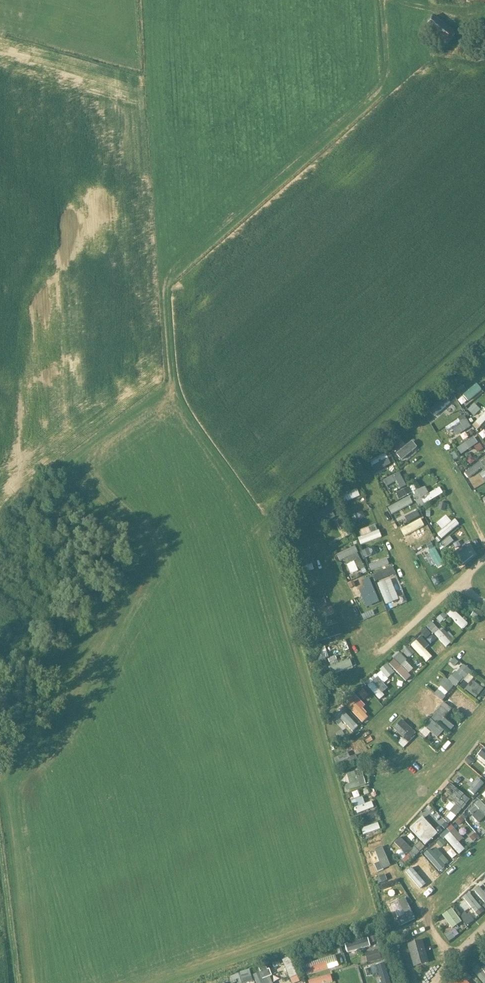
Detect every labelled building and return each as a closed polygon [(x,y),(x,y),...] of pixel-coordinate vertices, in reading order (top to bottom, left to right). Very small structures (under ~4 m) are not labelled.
[(445,46),(455,33),(433,16),(423,30),(445,46)] [(458,400),(463,406),(482,389),(477,383),(458,400)] [(468,410),(475,416),(481,410),(474,404),(468,410)] [(473,425),(478,430),(484,422),(484,412),(473,425)] [(452,437),(471,428),(465,416),(446,425),(452,437)] [(474,446),(479,453),(484,449),(475,436),(457,448),(461,454),(474,446)] [(396,453),(401,460),(418,447),(412,440),(396,453)] [(396,454),(403,447),(399,442),(391,449),(396,454)] [(382,461),(388,459),(386,453),(369,460),(374,473),(385,468),(382,461)] [(481,462),(464,473),(468,478),(484,468),(481,462)] [(400,472),(383,480),(386,487),(396,482),(400,490),(407,486),(400,472)] [(340,490),(342,495),(351,492),(349,486),(340,490)] [(420,507),(443,494),(440,487),(429,493),(425,486),(412,493),(420,507)] [(399,499),(412,494),(409,487),(397,492),(399,499)] [(358,490),(342,495),(344,502),(360,497),(358,490)] [(315,510),(319,518),(336,509),(332,502),(315,510)] [(364,511),(351,515),(353,521),(366,516),(364,511)] [(410,535),(420,531),(417,526),(425,522),(422,516),(404,524),(410,535)] [(442,531),(438,533),(440,537),(460,526),(456,520),(451,523),(447,516),(437,522),(442,531)] [(337,522),(343,530),(348,527),(341,518),(337,522)] [(377,531),(374,532),(372,526),(361,529),(365,543),(379,539),(377,531)] [(426,541),(432,535),(427,530),(421,535),(426,541)] [(451,536),(441,543),(445,549),(454,542),(451,536)] [(462,565),(475,553),(464,541),(451,553),(462,565)] [(340,561),(358,553),(355,546),(337,554),(340,561)] [(437,568),(443,564),(435,547),(428,550),(437,568)] [(364,559),(372,556),(369,548),(361,551),(364,559)] [(351,574),(364,568),(358,554),(352,556),(354,561),(346,564),(351,574)] [(371,570),(389,566),(388,559),(369,564),(371,570)] [(377,581),(384,578),(381,573),(374,576),(377,581)] [(396,575),(392,577),(398,591),(402,589),(396,575)] [(371,578),(363,580),(365,589),(361,590),(365,606),(377,603),(371,578)] [(391,579),(378,584),(386,604),(399,600),(391,579)] [(325,600),(322,592),(312,596),(315,604),(325,600)] [(314,621),(335,613),(332,606),(311,613),(314,621)] [(463,630),(468,624),(453,610),(448,615),(463,630)] [(443,613),(437,619),(440,623),(447,617),(443,613)] [(432,622),(426,627),(433,634),(439,629),(432,622)] [(421,631),(429,643),(435,639),(427,627),(421,631)] [(443,627),(435,633),(444,646),(452,640),(443,627)] [(427,663),(433,658),(425,649),(429,646),(421,637),(412,645),(427,663)] [(405,644),(400,650),(409,658),(415,652),(405,644)] [(406,682),(412,677),(408,673),(414,668),(398,651),(392,657),(395,659),(389,664),(406,682)] [(455,667),(459,661),(453,657),(450,663),(455,667)] [(350,659),(338,663),(337,659),(329,662),(332,673),(353,667),(350,659)] [(387,663),(379,670),(388,679),(395,672),(387,663)] [(428,688),(420,698),(431,707),(425,714),(430,718),(469,669),(463,663),(448,681),(445,679),(434,693),(428,688)] [(375,674),(365,683),(379,698),(389,689),(375,674)] [(464,679),(468,684),(473,679),(470,674),(464,679)] [(472,680),(465,689),(476,698),(483,689),(472,680)] [(364,689),(359,694),(364,700),(369,695),(364,689)] [(344,701),(363,722),(369,717),(362,709),(365,706),(353,692),(344,701)] [(463,715),(472,705),(462,696),(454,706),(463,715)] [(450,732),(455,727),(444,718),(452,709),(444,702),(420,731),(427,737),(430,733),(437,739),(445,729),(450,732)] [(351,734),(359,726),(342,710),(334,719),(351,734)] [(398,742),(403,747),(417,734),(402,719),(393,728),(402,738),(398,742)] [(353,748),(336,758),(340,765),(357,755),(353,748)] [(483,748),(476,756),(484,763),(484,750),(483,748)] [(348,790),(366,785),(362,769),(347,773),(350,784),(346,785),(348,790)] [(478,778),(468,790),(475,795),(484,783),(478,778)] [(451,822),(470,800),(451,783),(443,793),(456,805),(445,817),(451,822)] [(374,808),(372,801),(365,804),(363,799),(353,802),(357,814),(374,808)] [(480,823),(484,818),(484,805),(480,800),(469,811),(480,823)] [(363,816),(365,821),(375,818),(374,813),(363,816)] [(409,828),(425,845),(438,833),(422,816),(409,828)] [(455,822),(458,826),(465,821),(462,817),(455,822)] [(378,822),(361,829),(364,835),(381,828),(378,822)] [(459,854),(465,849),(459,842),(463,838),(452,825),(441,835),(459,854)] [(395,842),(409,859),(424,846),(420,842),(411,849),(401,836),(395,842)] [(377,871),(390,867),(383,846),(375,849),(379,862),(375,864),(377,871)] [(424,854),(439,871),(448,863),(433,846),(424,854)] [(421,857),(416,862),(421,867),(426,863),(421,857)] [(421,883),(427,879),(417,864),(404,872),(417,891),(424,886),(421,883)] [(380,883),(388,880),(386,873),(377,877),(380,883)] [(479,885),(474,890),(484,904),(484,890),(483,891),(479,885)] [(462,898),(475,912),(482,907),(468,892),(462,898)] [(400,926),(415,919),(406,897),(398,900),(405,915),(397,918),(400,926)] [(442,914),(452,930),(462,924),(453,908),(442,914)] [(466,911),(460,916),(468,926),(475,920),(466,911)] [(449,941),(459,934),(455,928),(445,935),(449,941)] [(375,935),(368,937),(370,945),(377,943),(375,935)] [(367,937),(345,944),(348,953),(370,946),(367,937)] [(414,966),(429,962),(423,941),(408,945),(414,966)] [(365,953),(367,962),(382,958),(379,949),(365,953)] [(336,956),(312,960),(311,956),(304,958),(306,973),(338,968),(336,956)] [(298,981),(290,957),(283,959),(291,982),(294,982),(298,981)] [(382,982),(391,982),(386,962),(371,967),(373,975),(379,973),(382,982)] [(472,970),(484,982),(484,971),(479,964),(472,970)] [(256,982),(272,982),(269,976),(272,974),(269,968),(253,975),(256,982)] [(232,974),(235,982),(245,982),(253,981),(250,969),(232,974)] [(467,981),(472,977),(466,971),(452,982),(469,982),(467,981)]
